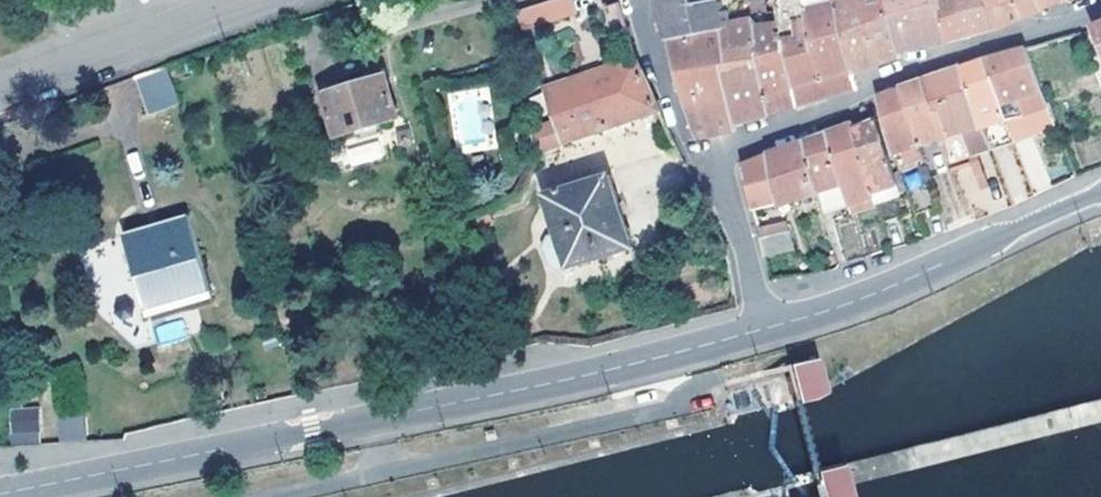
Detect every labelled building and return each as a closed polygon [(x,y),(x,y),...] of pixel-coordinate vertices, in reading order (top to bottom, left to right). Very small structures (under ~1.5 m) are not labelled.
[(518,14),(524,32),(571,17),(565,0),(560,0),(518,14)] [(571,17),(580,14),(576,0),(565,0),(571,17)] [(670,41),(726,29),(725,22),(720,0),(718,0),(702,5),(693,7),(691,0),(658,0),(662,12),(670,41)] [(785,44),(814,37),(811,18),(808,0),(775,0),(781,25),(783,35),(785,44)] [(828,99),(833,98),(845,94),(860,90),(855,73),(844,31),(834,0),(808,0),(811,18),(814,37),(828,99)] [(855,73),(877,67),(903,59),(902,53),(886,0),(834,0),(844,31),(855,73)] [(902,53),(918,50),(928,48),(915,0),(886,0),(902,53)] [(928,48),(955,43),(946,20),(941,0),(915,0),(928,48)] [(946,20),(955,43),(968,40),(981,36),(997,31),(988,0),(941,0),(946,20)] [(997,31),(1002,30),(1044,10),(1048,15),(1051,14),(1048,8),(1068,0),(988,0),(997,31)] [(731,64),(737,125),(751,121),(770,116),(764,69),(779,67),(781,74),(791,70),(785,44),(783,35),(781,25),(758,28),(754,23),(734,28),(737,63),(731,64)] [(738,131),(737,125),(731,64),(737,63),(734,28),(726,29),(670,41),(670,42),(699,141),(714,137),(738,131)] [(785,44),(791,70),(799,108),(805,106),(813,104),(828,99),(814,37),(785,44)] [(1017,141),(1059,126),(1052,107),(1030,49),(1015,53),(991,59),(988,60),(1005,105),(1017,141)] [(1005,105),(988,60),(979,63),(963,68),(983,127),(988,128),(995,149),(1017,141),(1005,105)] [(617,128),(663,112),(650,85),(642,62),(547,95),(557,127),(536,136),(543,156),(617,128)] [(143,97),(173,87),(167,67),(135,78),(143,97)] [(764,69),(770,116),(799,108),(791,70),(781,74),(779,67),(764,69)] [(974,157),(995,149),(988,128),(983,127),(963,68),(948,73),(929,80),(945,123),(948,122),(953,137),(965,132),(972,150),(974,157)] [(324,96),(338,138),(400,118),(387,75),(324,96)] [(946,139),(953,137),(948,122),(945,123),(929,80),(916,85),(903,90),(923,144),(946,139)] [(449,90),(455,153),(496,150),(490,87),(449,90)] [(896,152),(923,144),(903,90),(892,94),(881,99),(885,113),(896,152)] [(877,201),(885,224),(900,219),(893,199),(904,194),(895,168),(880,122),(870,126),(858,131),(866,162),(864,164),(876,197),(877,201)] [(851,206),(876,197),(864,164),(866,162),(858,131),(856,124),(842,130),(829,135),(845,189),(851,206)] [(977,166),(974,157),(972,150),(965,132),(953,137),(946,139),(957,173),(977,166)] [(828,213),(851,206),(845,189),(829,135),(820,139),(811,143),(807,144),(815,169),(822,193),(828,213)] [(781,205),(822,193),(815,169),(807,144),(792,150),(775,156),(771,157),(777,183),(781,205)] [(899,169),(922,163),(918,149),(895,155),(899,169)] [(746,169),(756,213),(781,205),(777,183),(771,157),(746,169)] [(570,271),(572,273),(636,250),(623,212),(610,177),(547,201),(560,239),(550,241),(545,253),(552,271),(561,275),(570,271)] [(126,234),(150,314),(214,294),(190,214),(126,234)] [(762,238),(766,257),(794,252),(790,232),(762,238)] [(154,326),(158,343),(187,337),(183,319),(154,326)] [(793,364),(802,402),(831,395),(822,357),(793,364)] [(9,407),(10,443),(38,442),(38,407),(9,407)]
